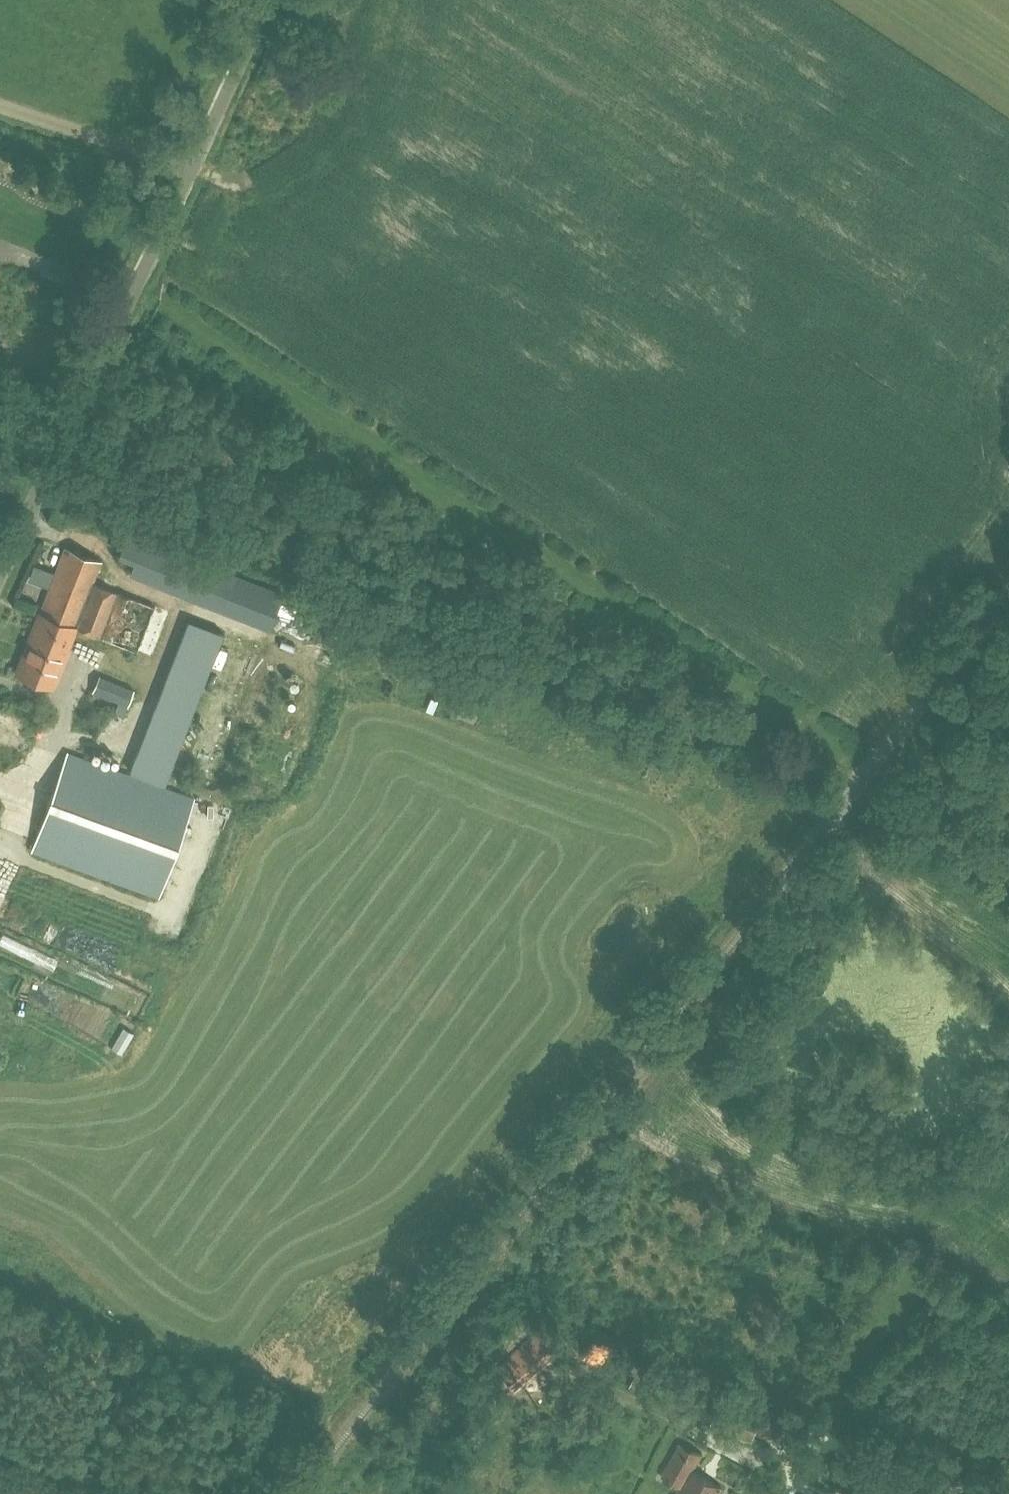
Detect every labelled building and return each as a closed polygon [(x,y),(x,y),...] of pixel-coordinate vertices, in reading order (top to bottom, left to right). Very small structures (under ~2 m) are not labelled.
[(241,575),(213,563),(129,530),(119,556),(134,563),(130,573),(198,600),(225,612),(241,575)] [(171,611),(154,605),(118,591),(118,590),(93,582),(102,560),(65,546),(17,673),(52,686),(75,627),(101,636),(100,636),(136,650),(154,657),(171,611)] [(271,612),(280,591),(243,574),(232,598),(271,612)] [(164,783),(224,631),(192,618),(132,771),(164,783)] [(128,706),(136,689),(100,674),(93,691),(128,706)] [(160,896),(195,797),(68,751),(32,849),(160,896)] [(649,1383),(634,1376),(629,1387),(643,1395),(649,1383)] [(751,1442),(763,1416),(766,1408),(725,1391),(711,1425),(751,1442)] [(723,1487),(692,1470),(701,1454),(681,1444),(669,1467),(687,1477),(678,1493),(719,1493),(723,1487)]
